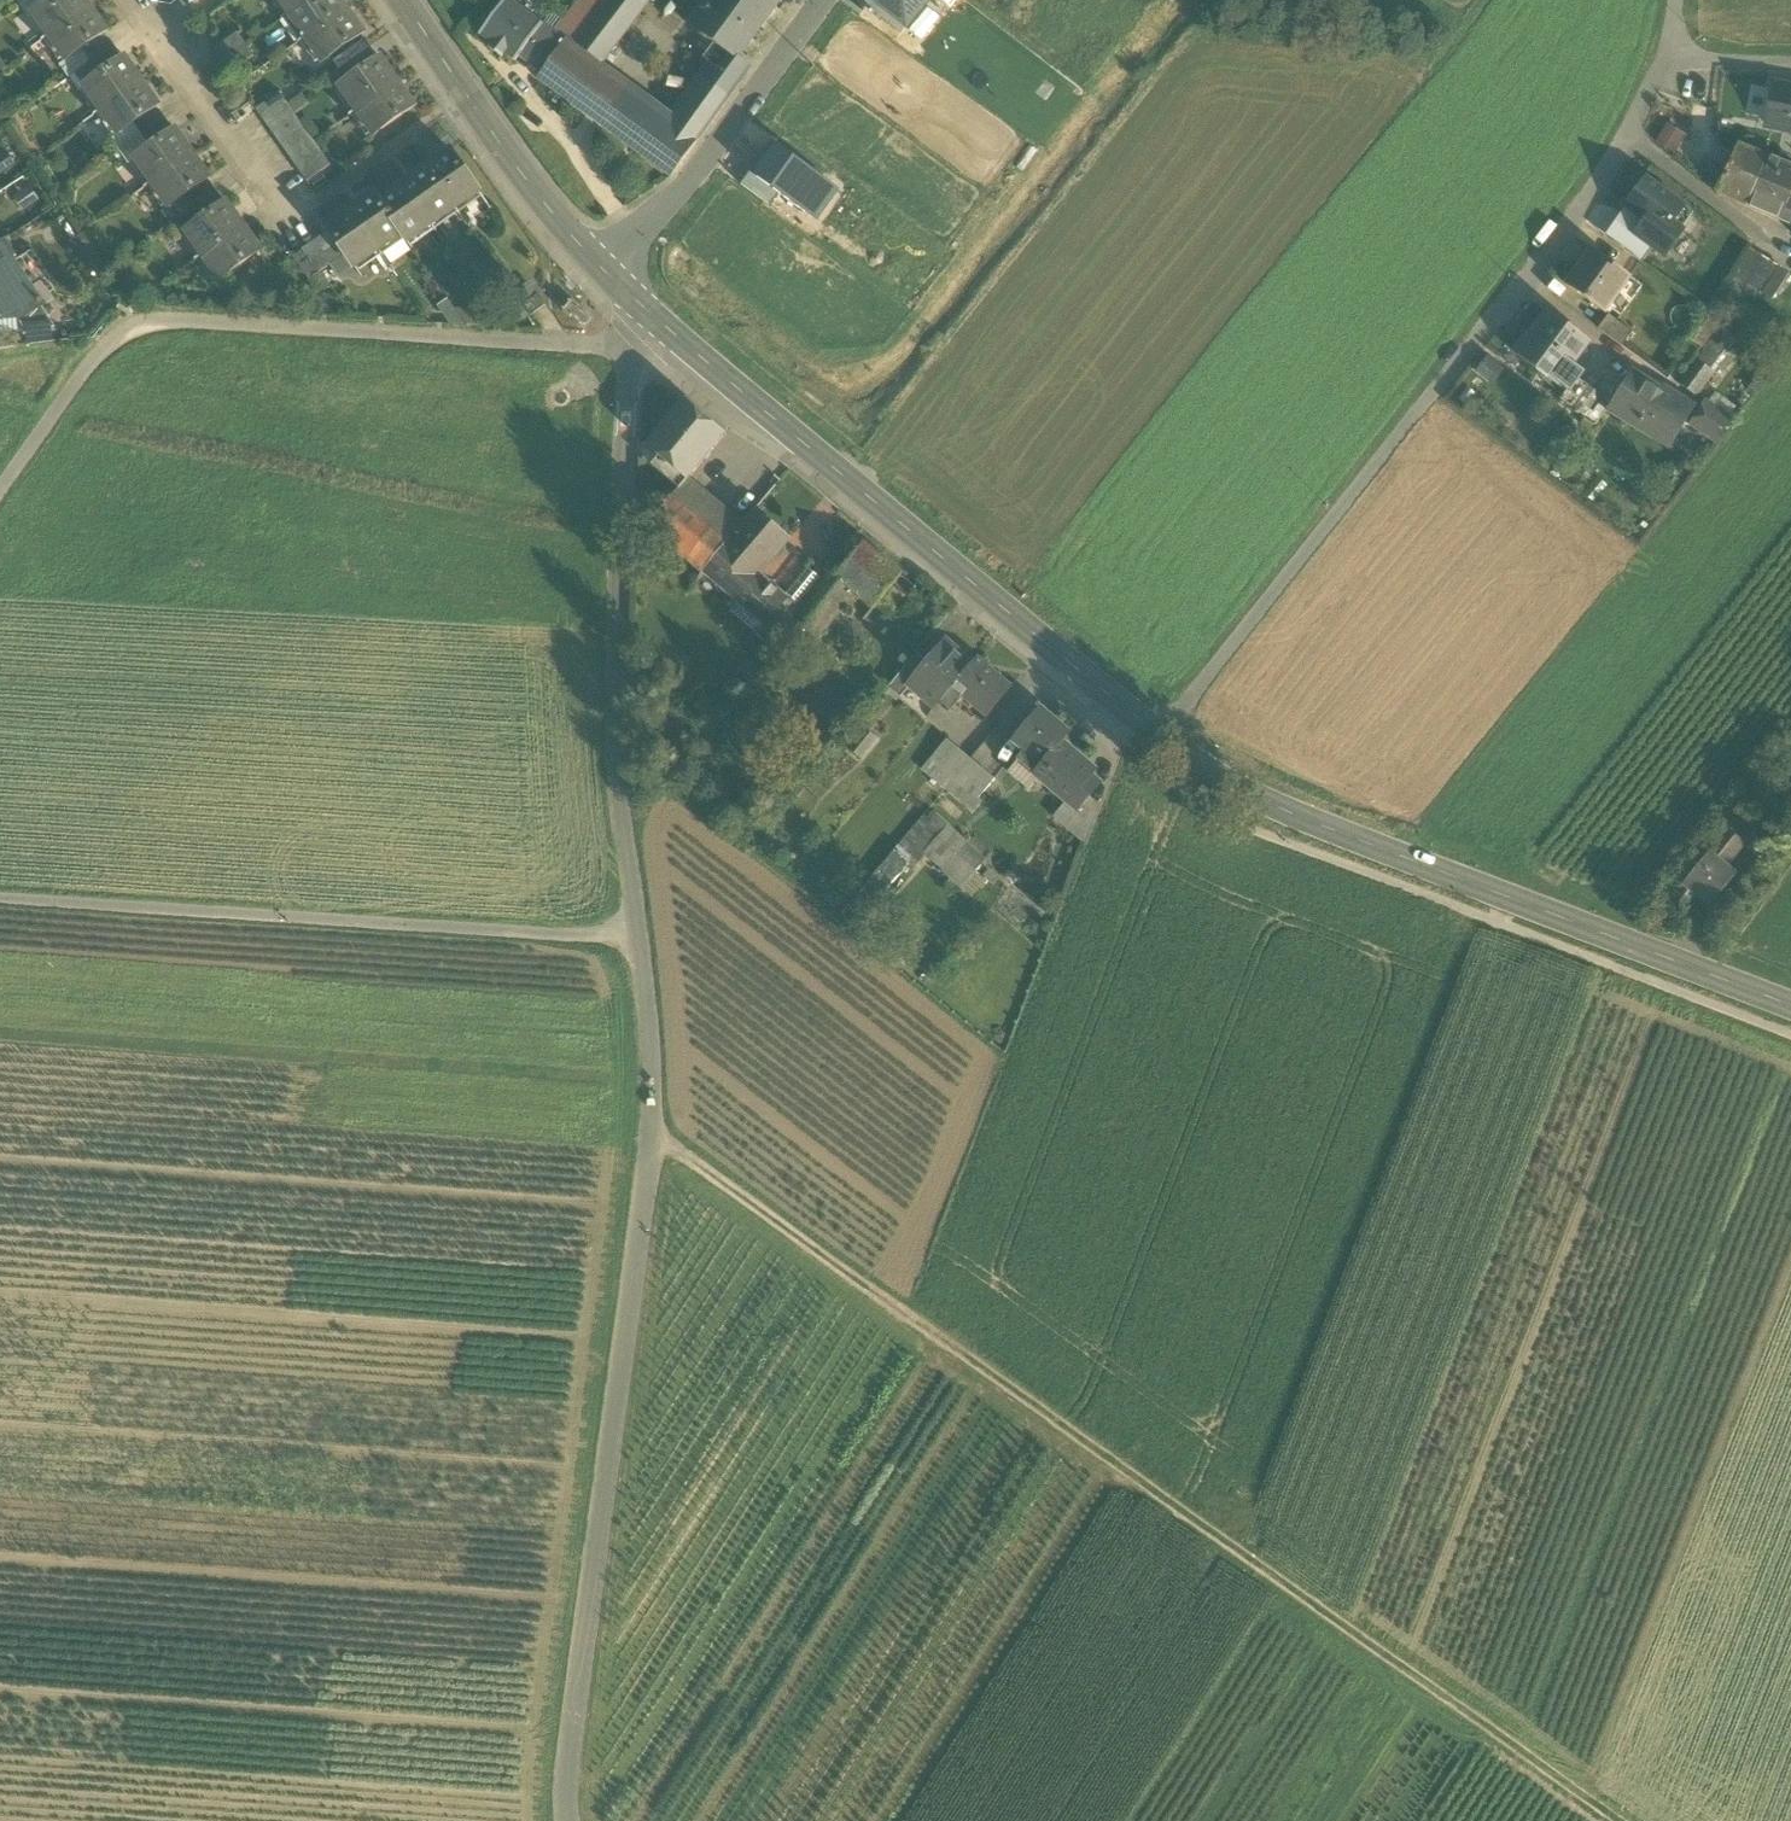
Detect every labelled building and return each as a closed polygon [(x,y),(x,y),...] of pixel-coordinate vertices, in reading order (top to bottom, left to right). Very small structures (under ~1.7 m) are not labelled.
[(49,35),(90,7),(86,0),(47,0),(44,2),(32,11),(49,35)] [(289,14),(309,0),(280,0),(289,14)] [(342,0),(309,0),(289,14),(306,38),(348,8),(342,0)] [(515,61),(520,55),(542,25),(543,24),(510,0),(504,0),(479,35),(491,44),(489,48),(502,57),(504,53),(515,61)] [(610,0),(579,0),(554,32),(564,40),(574,47),(577,44),(600,14),(610,0)] [(623,33),(636,15),(616,0),(610,0),(600,14),(623,33)] [(636,15),(648,0),(616,0),(636,15)] [(737,61),(738,59),(781,3),(777,0),(710,0),(690,26),(724,51),(737,61)] [(927,0),(874,0),(873,1),(906,26),(927,0)] [(107,31),(90,7),(49,35),(66,60),(78,52),(103,34),(107,31)] [(365,33),(348,8),(306,38),(323,62),(365,33)] [(623,33),(600,14),(577,44),(601,62),(623,33)] [(520,55),(529,61),(551,32),(542,25),(520,55)] [(213,47),(222,61),(246,44),(237,30),(213,47)] [(529,61),(542,71),(564,41),(551,32),(529,61)] [(78,52),(87,65),(113,47),(103,34),(78,52)] [(602,68),(574,47),(564,40),(564,41),(542,71),(537,77),(586,113),(611,80),(614,76),(619,70),(607,61),(602,68)] [(255,56),(246,44),(222,61),(231,73),(255,56)] [(335,71),(344,83),(379,58),(371,46),(335,71)] [(121,59),(113,47),(87,65),(96,77),(121,59)] [(724,51),(712,66),(738,85),(751,68),(738,59),(737,61),(724,51)] [(84,86),(101,110),(142,81),(125,56),(121,59),(96,77),(84,86)] [(340,86),(357,111),(398,81),(381,57),(379,58),(344,83),(340,86)] [(670,123),(625,90),(600,124),(671,176),(738,85),(712,66),(670,123)] [(625,90),(611,80),(586,113),(600,124),(625,90)] [(159,105),(142,81),(101,110),(118,134),(130,126),(155,108),(159,105)] [(415,106),(398,81),(357,111),(374,135),(415,106)] [(1772,86),(1765,123),(1790,128),(1790,90),(1772,86)] [(256,108),(265,121),(288,104),(280,92),(256,108)] [(297,116),(288,104),(265,121),(273,133),(297,116)] [(130,126),(139,137),(164,120),(155,108),(130,126)] [(305,129),(297,116),(273,133),(282,145),(305,129)] [(172,132),(164,120),(139,137),(147,149),(172,132)] [(1667,124),(1656,142),(1675,154),(1686,135),(1667,124)] [(134,158),(152,182),(193,153),(176,129),(172,132),(147,149),(134,158)] [(314,141),(305,129),(282,145),(290,157),(314,141)] [(322,153),(314,141),(290,157),(298,169),(322,153)] [(772,141),(750,170),(754,173),(776,144),(772,141)] [(827,181),(776,144),(754,173),(753,175),(779,194),(804,212),(827,181)] [(1717,193),(1746,206),(1767,155),(1738,144),(1717,193)] [(451,149),(426,166),(455,208),(480,191),(451,149)] [(210,178),(193,153),(152,182),(169,207),(181,199),(206,181),(210,178)] [(331,165),(322,153),(298,169),(307,182),(331,165)] [(1780,221),(1790,194),(1790,165),(1767,155),(1746,206),(1780,221)] [(432,225),(455,208),(426,166),(402,183),(432,225)] [(750,170),(740,184),(770,206),(779,194),(753,175),(754,173),(750,170)] [(1684,206),(1646,178),(1625,207),(1645,221),(1635,235),(1653,248),(1664,256),(1683,230),(1672,223),(1684,206)] [(189,210),(197,222),(222,205),(214,193),(206,181),(181,199),(189,210)] [(818,222),(840,191),(827,181),(804,212),(818,222)] [(408,241),(432,225),(402,183),(379,200),(402,233),(408,241)] [(378,250),(402,233),(379,200),(373,192),(349,208),(378,250)] [(1790,225),(1790,194),(1780,221),(1790,225)] [(185,231),(202,255),(244,226),(227,202),(222,205),(197,222),(185,231)] [(1645,221),(1625,207),(1604,236),(1641,263),(1653,248),(1635,235),(1645,221)] [(354,267),(378,250),(349,208),(325,225),(354,267)] [(261,251),(244,226),(202,255),(219,280),(261,251)] [(0,241),(0,264),(10,257),(10,259),(15,256),(4,239),(0,241)] [(317,239),(305,247),(322,272),(334,263),(317,239)] [(294,255),(317,287),(327,279),(322,272),(305,247),(294,255)] [(1608,315),(1617,321),(1642,286),(1629,276),(1594,251),(1581,269),(1579,267),(1566,285),(1603,312),(1608,315)] [(1759,291),(1772,299),(1788,274),(1778,268),(1749,251),(1734,275),(1759,291)] [(19,318),(24,317),(41,306),(10,259),(10,257),(0,264),(0,320),(19,318)] [(1743,289),(1755,297),(1759,291),(1734,275),(1726,289),(1738,297),(1743,289)] [(334,289),(327,279),(317,287),(324,296),(334,289)] [(523,305),(531,316),(546,305),(538,294),(523,305)] [(571,300),(563,311),(570,317),(572,315),(584,324),(590,317),(578,307),(579,305),(571,300)] [(19,318),(26,333),(55,328),(41,306),(24,317),(19,318)] [(1585,373),(1572,363),(1588,341),(1547,311),(1530,335),(1528,334),(1513,353),(1566,392),(1567,393),(1568,391),(1570,393),(1579,381),(1585,373)] [(1710,314),(1692,342),(1703,349),(1721,321),(1710,314)] [(1598,329),(1622,347),(1632,332),(1617,321),(1608,315),(1598,329)] [(1712,341),(1697,361),(1713,372),(1727,353),(1712,341)] [(1487,356),(1475,372),(1492,385),(1504,369),(1487,356)] [(1679,385),(1695,396),(1713,372),(1697,361),(1679,385)] [(1762,369),(1749,386),(1757,392),(1770,375),(1762,369)] [(1611,409),(1670,444),(1692,408),(1662,389),(1659,393),(1631,376),(1611,409)] [(1564,402),(1575,410),(1590,389),(1579,381),(1570,393),(1568,391),(1567,393),(1566,392),(1562,397),(1560,400),(1564,402)] [(1575,410),(1582,415),(1597,394),(1590,389),(1575,410)] [(1714,391),(1705,403),(1727,419),(1736,407),(1714,391)] [(653,465),(681,488),(688,480),(690,477),(725,435),(683,401),(646,446),(660,457),(653,465)] [(1691,424),(1719,444),(1733,424),(1727,419),(1705,403),(1691,424)] [(713,530),(728,542),(744,522),(690,477),(688,480),(681,488),(673,495),(713,530)] [(1584,494),(1594,502),(1608,486),(1597,478),(1584,494)] [(648,524),(689,559),(713,530),(673,495),(648,524)] [(782,598),(773,590),(757,576),(788,540),(753,511),(744,522),(728,542),(703,571),(703,572),(753,614),(763,622),(782,598)] [(713,530),(689,559),(703,571),(728,542),(713,530)] [(850,590),(873,609),(875,606),(894,582),(901,574),(863,544),(836,577),(835,578),(850,590)] [(785,628),(809,648),(824,630),(820,626),(850,590),(835,578),(836,577),(831,572),(785,628)] [(875,606),(887,616),(907,592),(894,582),(875,606)] [(755,632),(768,643),(799,604),(786,593),(782,598),(763,622),(755,632)] [(940,701),(952,687),(970,665),(944,643),(928,662),(910,684),(911,685),(936,706),(941,701),(940,701)] [(755,660),(762,666),(770,656),(763,650),(755,660)] [(889,686),(902,697),(911,685),(910,684),(928,662),(917,653),(889,686)] [(977,658),(970,665),(952,687),(963,697),(987,717),(1012,688),(977,658)] [(941,701),(951,710),(963,697),(952,687),(940,701),(941,701)] [(1018,759),(1041,779),(1049,769),(1051,771),(1067,752),(1060,746),(1068,736),(1038,710),(1014,739),(1026,749),(1018,759)] [(849,747),(862,757),(875,741),(862,730),(849,747)] [(921,769),(933,779),(959,749),(946,739),(921,769)] [(971,759),(959,749),(933,779),(946,789),(971,759)] [(1069,750),(1067,752),(1051,771),(1049,769),(1041,779),(1079,811),(1082,808),(1088,802),(1091,791),(1085,786),(1096,773),(1069,750)] [(997,781),(971,759),(946,789),(972,811),(997,781)] [(1713,819),(1727,831),(1742,842),(1758,822),(1729,799),(1713,819)] [(1723,864),(1742,842),(1727,831),(1709,853),(1723,864)] [(907,852),(918,862),(931,846),(919,837),(907,852)] [(1682,886),(1708,907),(1736,874),(1723,864),(1709,853),(1682,886)]
